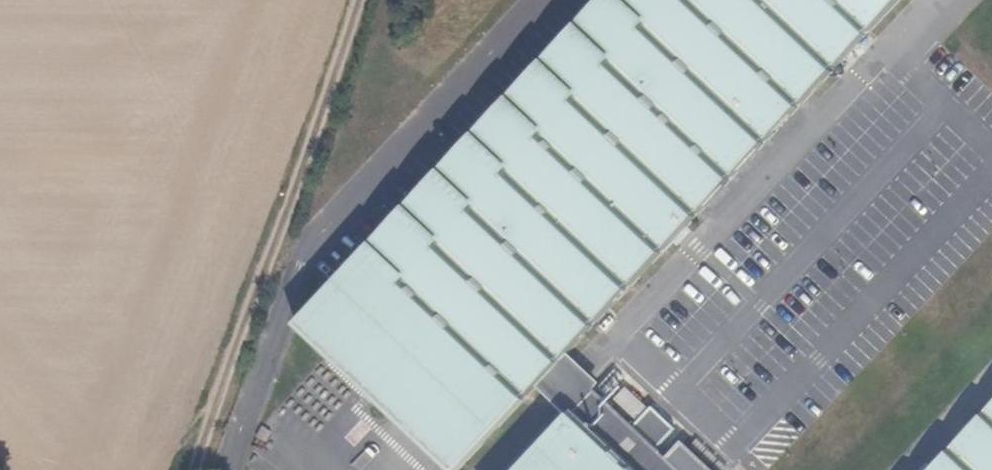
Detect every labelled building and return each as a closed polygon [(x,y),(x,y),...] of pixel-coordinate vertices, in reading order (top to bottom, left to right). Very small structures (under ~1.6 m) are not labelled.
[(290,343),(426,469),(468,469),(769,147),(905,0),(609,0),(290,343)] [(940,469),(991,469),(991,415),(940,469)] [(573,425),(531,469),(621,469),(573,425)]
